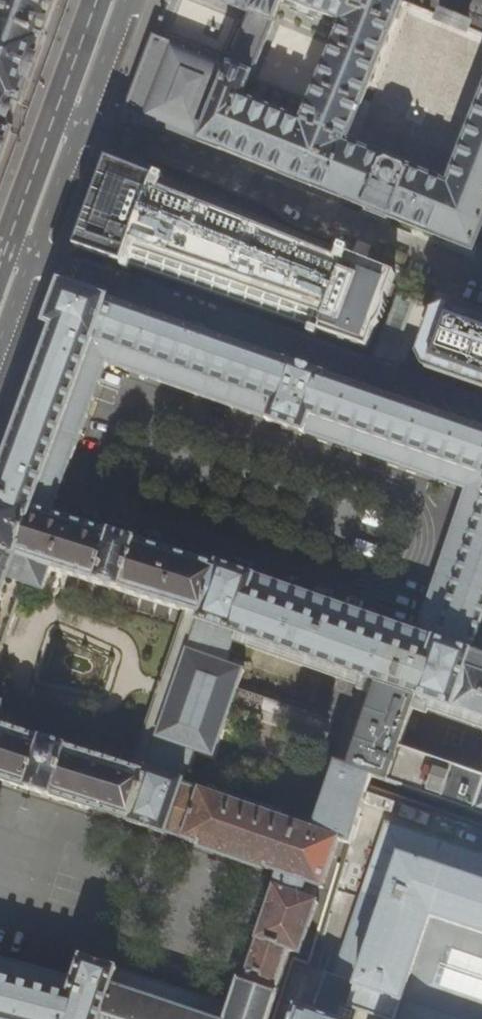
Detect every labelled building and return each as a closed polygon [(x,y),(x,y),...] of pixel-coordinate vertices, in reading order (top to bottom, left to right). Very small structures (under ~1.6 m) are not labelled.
[(10,138),(12,132),(5,130),(10,117),(15,104),(22,106),(59,0),(0,0),(0,165),(10,138)] [(126,113),(472,252),(481,226),(481,97),(448,185),(392,162),(345,143),(402,0),(285,0),(343,22),(301,123),(241,99),(249,78),(250,78),(275,20),(274,19),(282,0),(216,0),(250,13),(228,67),(155,37),(126,113)] [(181,23),(196,29),(207,3),(199,0),(167,0),(164,9),(184,17),(181,23)] [(76,249),(366,348),(374,328),(378,324),(382,320),(383,317),(385,313),(385,310),(386,306),(386,302),(385,300),(394,275),(153,178),(153,176),(108,161),(76,249)] [(290,950),(300,954),(318,902),(312,900),(317,886),(323,888),(339,840),(349,845),(367,789),(371,776),(481,815),(481,774),(399,745),(416,697),(481,719),(481,430),(63,285),(59,294),(56,304),(47,327),(54,330),(0,478),(0,656),(25,585),(44,592),(51,571),(66,575),(185,612),(161,682),(156,696),(131,767),(0,725),(0,781),(279,874),(242,982),(238,980),(230,1007),(111,967),(80,957),(73,979),(0,960),(0,1018),(267,1018),(276,993),(290,950)] [(447,310),(436,316),(422,356),(427,368),(481,387),(481,322),(447,310)] [(481,855),(481,856),(385,824),(336,974),(328,971),(314,1012),(294,1006),(290,1018),(339,1018),(344,1005),(387,1018),(481,1018),(481,855)] [(304,996),(308,968),(292,966),(288,994),(304,996)]
